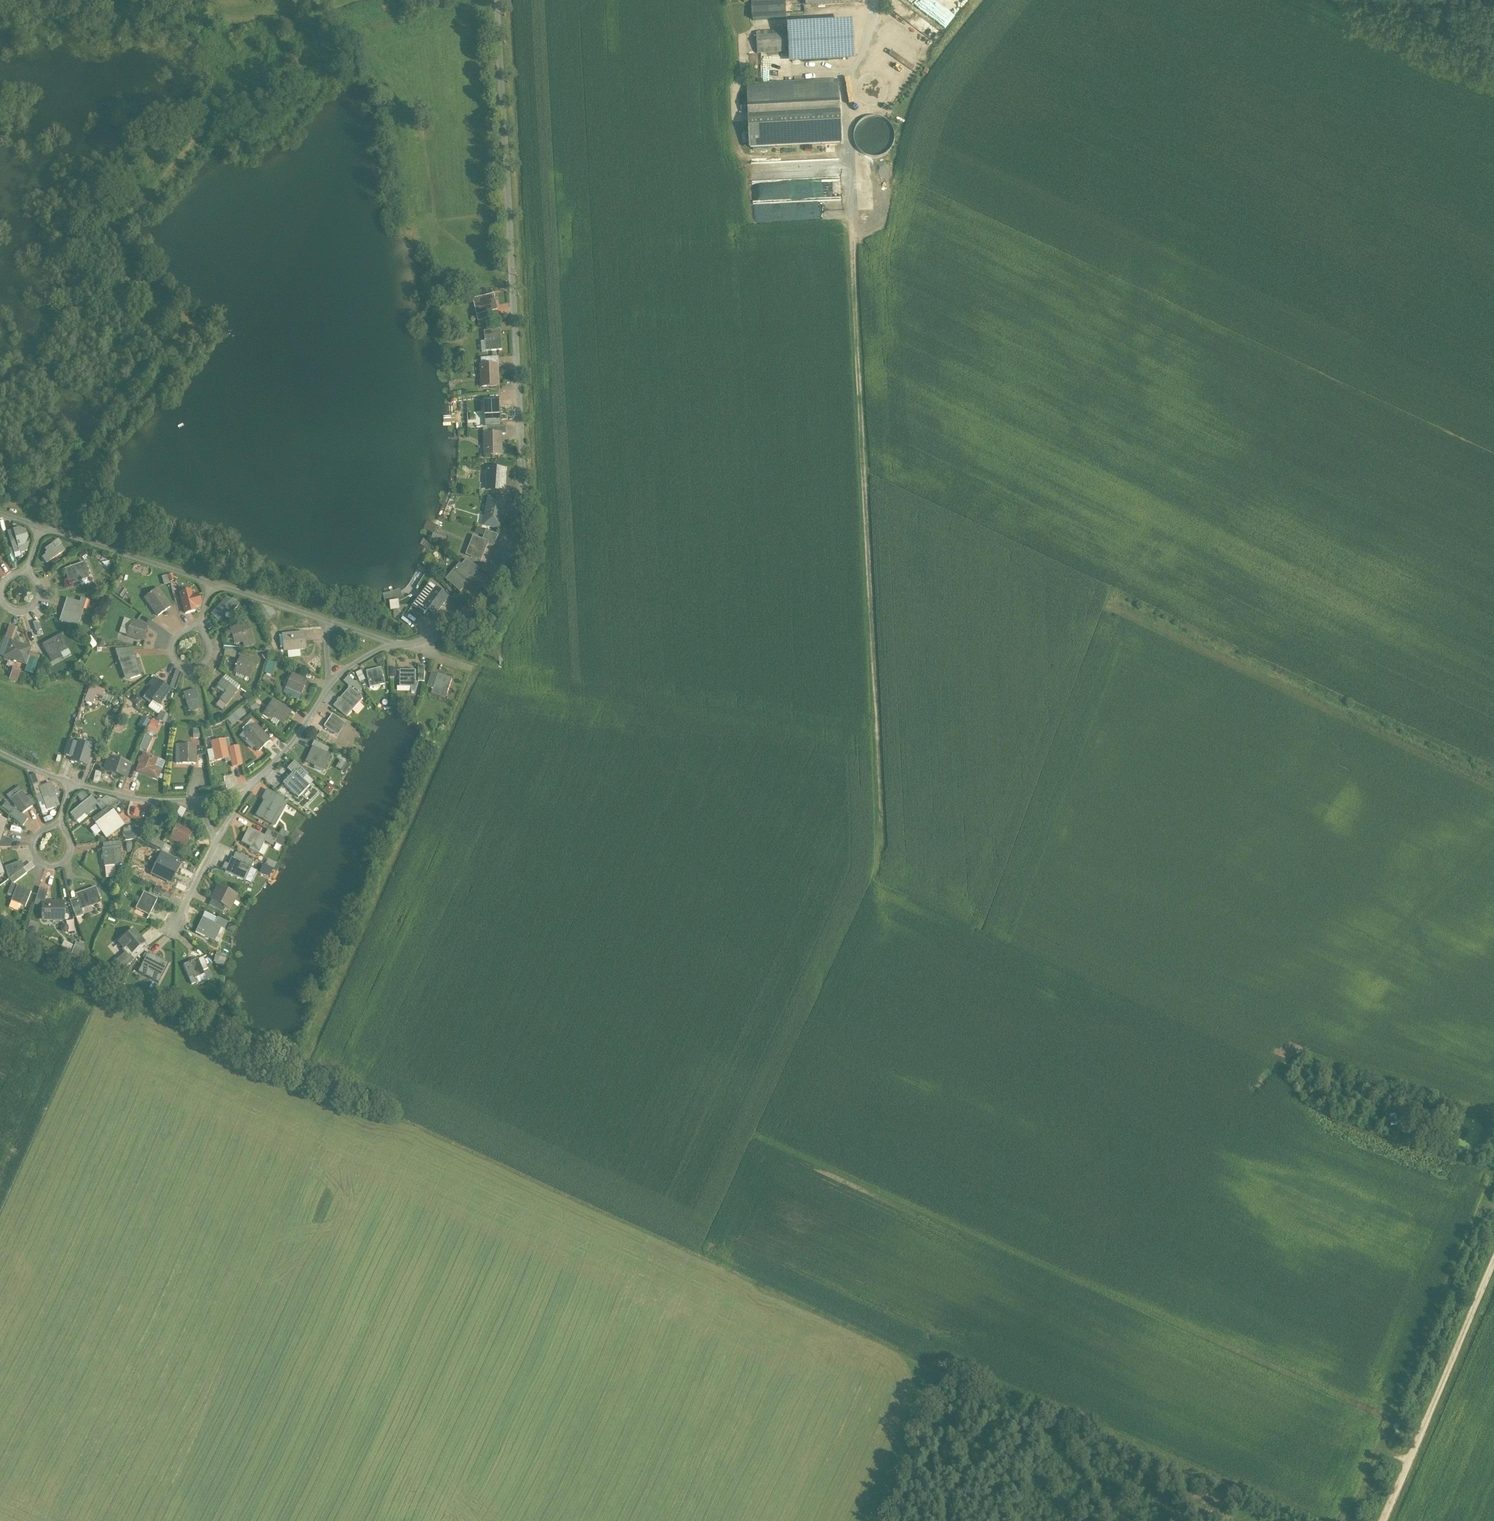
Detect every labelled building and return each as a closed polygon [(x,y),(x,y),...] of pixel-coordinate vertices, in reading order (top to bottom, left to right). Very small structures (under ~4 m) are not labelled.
[(786,1),(752,2),(753,21),(787,20),(786,1)] [(787,32),(757,33),(758,54),(790,53),(790,65),(856,61),(854,26),(787,29),(787,32)] [(839,82),(748,87),(751,149),(842,144),(839,82)] [(854,139),(856,146),(860,152),(866,156),(872,158),(879,158),(886,155),(891,151),(894,145),(896,139),(895,132),(892,126),(888,121),(882,118),(875,117),(868,118),(862,121),(857,126),(855,132),(854,139)] [(494,295),(478,299),(482,314),(489,313),(498,311),(494,295)] [(489,313),(482,314),(477,315),(479,322),(491,319),(489,313)] [(500,331),(485,332),(486,342),(491,342),(492,352),(502,351),(500,331)] [(499,358),(481,359),(482,367),(498,366),(498,367),(500,367),(499,358)] [(498,366),(482,367),(482,378),(487,377),(488,387),(499,387),(498,367),(498,366)] [(480,400),(472,401),(472,411),(481,410),(480,400)] [(500,400),(484,401),(484,411),(489,411),(490,421),(500,420),(500,400)] [(501,427),(489,428),(489,435),(501,434),(501,435),(507,435),(507,427),(501,427)] [(489,435),(485,435),(486,446),(491,446),(491,456),(502,455),(501,435),(501,434),(489,435)] [(505,471),(490,470),(489,480),(494,480),(494,491),(504,491),(505,471)] [(506,500),(490,498),(488,506),(504,508),(506,500)] [(504,508),(488,506),(486,516),(491,517),(490,527),(500,529),(504,508)] [(21,536),(16,538),(14,531),(8,533),(12,549),(14,554),(20,552),(19,547),(24,545),(21,536)] [(499,535),(486,532),(483,540),(489,543),(488,545),(494,547),(499,535)] [(483,540),(474,537),(470,546),(475,548),(472,558),(481,562),(488,545),(489,543),(483,540)] [(60,546),(55,550),(52,546),(47,550),(49,554),(43,558),(47,564),(64,552),(60,546)] [(480,569),(467,561),(462,566),(474,577),(480,569)] [(84,564),(65,571),(70,585),(80,582),(78,577),(87,574),(84,564)] [(462,566),(460,565),(457,569),(460,572),(451,583),(447,580),(447,581),(460,592),(474,577),(462,566)] [(435,588),(423,605),(417,601),(413,608),(425,617),(429,611),(436,616),(449,599),(435,588)] [(190,592),(180,595),(186,615),(195,612),(193,604),(199,602),(198,596),(192,597),(190,592)] [(170,608),(160,593),(149,600),(156,610),(154,612),(158,617),(170,608)] [(79,605),(66,600),(59,622),(77,628),(83,611),(78,609),(79,605)] [(230,608),(224,603),(216,612),(217,614),(214,617),(218,621),(230,608)] [(147,627),(132,622),(128,634),(136,637),(136,640),(142,642),(147,627)] [(247,625),(231,630),(232,634),(235,633),(238,643),(252,638),(247,625)] [(304,634),(285,636),(287,648),(299,647),(299,650),(306,649),(304,634)] [(60,636),(43,646),(48,655),(57,650),(59,655),(68,650),(60,636)] [(29,649),(15,645),(12,654),(21,658),(20,662),(24,664),(29,649)] [(132,650),(116,651),(120,662),(134,657),(132,650)] [(134,657),(120,662),(123,672),(127,670),(131,680),(140,676),(134,657)] [(255,663),(240,658),(236,670),(244,673),(243,676),(249,678),(255,663)] [(315,669),(321,664),(317,659),(311,664),(315,669)] [(382,669),(367,673),(369,683),(379,681),(380,686),(385,684),(382,669)] [(416,671),(401,671),(400,688),(401,688),(401,689),(411,689),(411,688),(416,688),(416,671)] [(438,674),(433,673),(428,688),(433,690),(438,675),(438,674)] [(453,680),(438,675),(433,690),(448,694),(453,680)] [(307,682),(292,676),(287,687),(295,691),(294,693),(300,696),(307,682)] [(237,692),(223,681),(219,687),(227,693),(221,701),(226,705),(237,692)] [(169,691),(157,682),(148,694),(155,700),(153,702),(158,706),(169,691)] [(363,699),(351,689),(335,707),(347,717),(363,699)] [(201,709),(195,691),(184,695),(188,708),(193,707),(194,711),(201,709)] [(291,713),(275,703),(268,714),(284,724),(291,713)] [(245,710),(231,718),(235,724),(248,716),(245,710)] [(345,724),(333,715),(324,728),(333,734),(338,725),(343,728),(345,724)] [(152,722),(150,727),(149,730),(154,733),(158,724),(153,721),(152,722)] [(270,741),(255,726),(246,734),(245,733),(241,738),(252,749),(254,747),(258,752),(270,741)] [(153,739),(145,736),(140,749),(147,752),(153,739)] [(228,740),(212,743),(215,762),(231,758),(233,768),(241,766),(238,747),(230,749),(228,740)] [(195,746),(180,746),(180,752),(183,752),(182,764),(195,764),(195,746)] [(91,751),(79,748),(76,756),(74,755),(72,762),(86,766),(91,751)] [(331,757),(312,748),(306,762),(315,766),(317,762),(326,766),(331,757)] [(156,760),(144,755),(137,772),(157,780),(160,771),(153,769),(156,760)] [(131,766),(109,759),(104,772),(122,777),(128,778),(131,766)] [(307,775),(294,763),(288,770),(293,774),(294,773),(302,781),(307,775)] [(302,781),(294,773),(293,774),(284,784),(291,791),(295,787),(302,794),(309,787),(302,781)] [(38,784),(33,786),(36,798),(42,796),(40,789),(38,784)] [(40,789),(42,796),(47,811),(54,809),(54,808),(59,806),(55,795),(58,794),(55,795),(54,792),(56,791),(54,792),(51,785),(40,789)] [(23,795),(13,802),(16,806),(22,815),(32,807),(23,795)] [(92,798),(71,815),(75,821),(87,812),(88,813),(93,809),(92,807),(96,804),(92,798)] [(97,805),(100,811),(114,801),(106,799),(97,805)] [(281,806),(267,799),(258,816),(267,821),(271,813),(276,815),(281,806)] [(22,815),(16,806),(9,815),(23,826),(28,819),(22,815)] [(178,817),(184,820),(189,810),(183,807),(178,817)] [(108,809),(93,820),(96,824),(111,814),(108,809)] [(111,814),(96,824),(107,838),(121,828),(115,820),(117,818),(117,819),(113,812),(111,814)] [(191,834),(176,826),(171,835),(172,836),(168,845),(175,848),(179,839),(187,843),(191,834)] [(267,838),(258,834),(259,833),(258,833),(257,833),(248,829),(242,843),(251,847),(249,849),(259,854),(262,847),(267,838)] [(278,836),(268,830),(265,835),(276,841),(278,836)] [(285,840),(278,836),(276,841),(275,843),(282,847),(285,840)] [(1,838),(0,839),(0,848),(10,848),(13,841),(1,838)] [(262,853),(267,855),(270,846),(265,844),(262,853)] [(120,848),(103,850),(103,857),(114,856),(115,866),(122,865),(120,848)] [(176,865),(161,858),(156,867),(157,867),(153,876),(160,880),(164,871),(172,874),(176,865)] [(244,864),(232,859),(226,872),(238,878),(244,864)] [(21,862),(5,868),(9,880),(24,869),(21,862)] [(171,887),(159,881),(156,887),(161,890),(168,893),(171,887)] [(17,886),(12,884),(8,894),(13,897),(17,887),(17,886)] [(31,893),(17,887),(13,897),(23,900),(21,905),(26,907),(31,893)] [(232,894),(219,887),(212,900),(225,907),(232,894)] [(48,891),(40,888),(34,905),(39,907),(41,903),(43,904),(44,904),(48,891)] [(95,889),(76,895),(81,910),(91,906),(97,905),(101,904),(95,889)] [(168,893),(161,890),(159,895),(169,900),(172,895),(168,893)] [(157,900),(144,893),(136,909),(149,916),(157,900)] [(212,900),(209,906),(223,913),(226,907),(212,900)] [(44,904),(43,904),(43,920),(54,920),(54,915),(64,915),(64,903),(44,904)] [(215,924),(203,918),(196,933),(205,937),(208,932),(217,937),(221,928),(221,927),(215,924)] [(228,923),(218,918),(215,924),(221,927),(221,928),(225,929),(228,923)] [(134,931),(119,943),(123,949),(126,946),(126,945),(127,944),(133,952),(144,943),(134,931)] [(133,952),(130,954),(135,960),(149,948),(144,943),(133,952)] [(149,954),(141,968),(148,971),(155,957),(149,954)] [(168,964),(155,957),(148,971),(161,978),(168,964)] [(208,969),(204,958),(198,960),(203,971),(208,969)] [(198,960),(184,966),(189,978),(203,972),(203,971),(198,960)]
